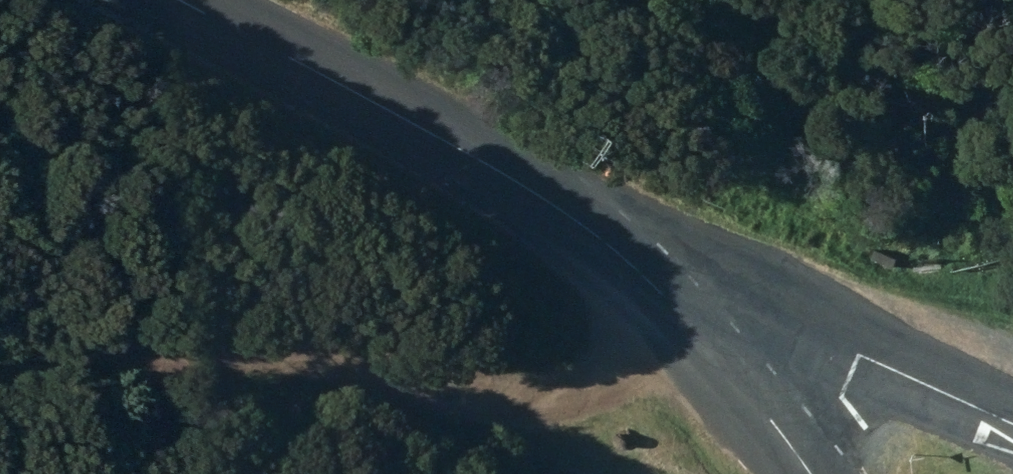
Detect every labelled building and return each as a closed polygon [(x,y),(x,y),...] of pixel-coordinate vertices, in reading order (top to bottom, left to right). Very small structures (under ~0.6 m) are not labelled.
[(870,259),(892,269),(897,258),(875,248),(870,259)]
